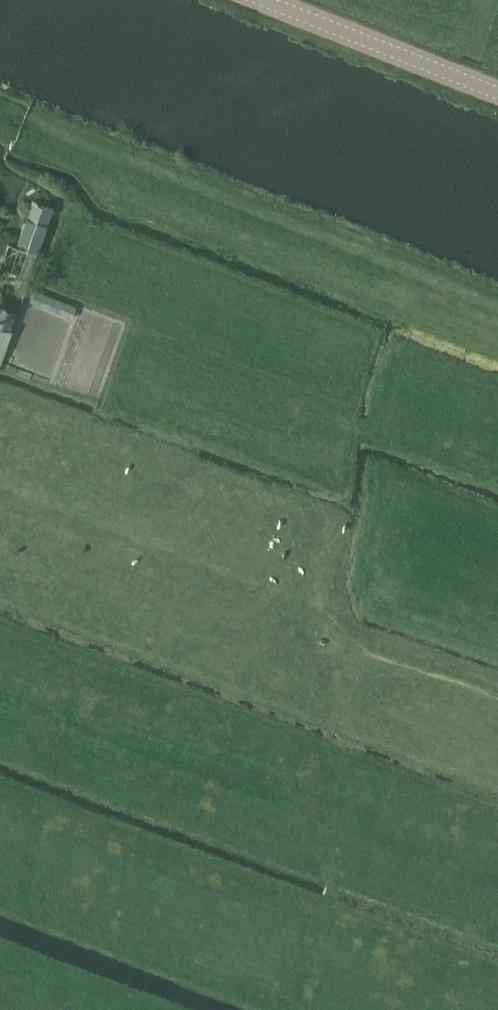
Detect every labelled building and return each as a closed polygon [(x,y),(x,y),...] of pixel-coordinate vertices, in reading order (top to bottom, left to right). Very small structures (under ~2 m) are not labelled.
[(32,198),(19,236),(41,243),(54,206),(32,198)] [(38,251),(8,241),(0,266),(0,269),(29,280),(38,251)] [(72,317),(77,306),(36,290),(31,301),(72,317)] [(13,329),(10,328),(16,309),(0,303),(0,362),(13,329)]
